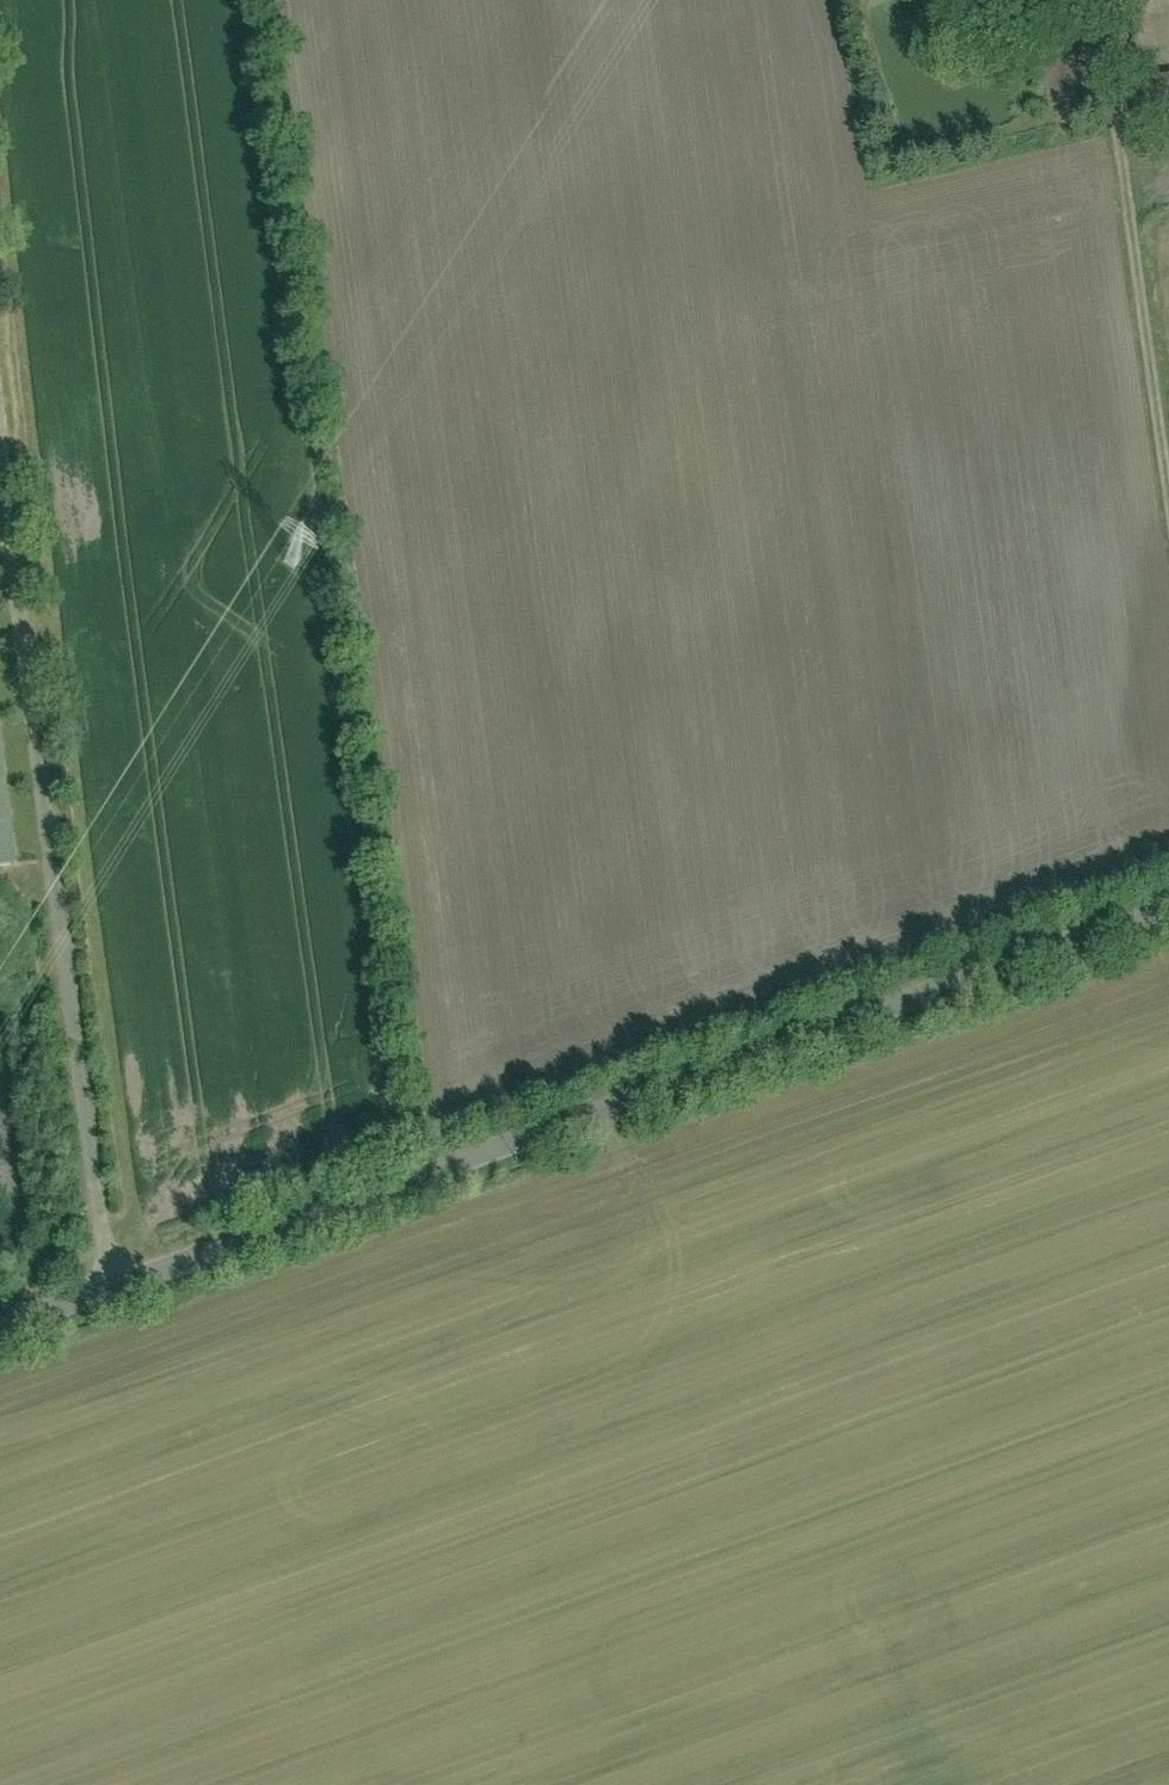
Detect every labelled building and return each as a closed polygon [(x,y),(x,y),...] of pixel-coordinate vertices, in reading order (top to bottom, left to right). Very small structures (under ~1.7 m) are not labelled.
[(0,717),(0,862),(19,859),(0,717)]
